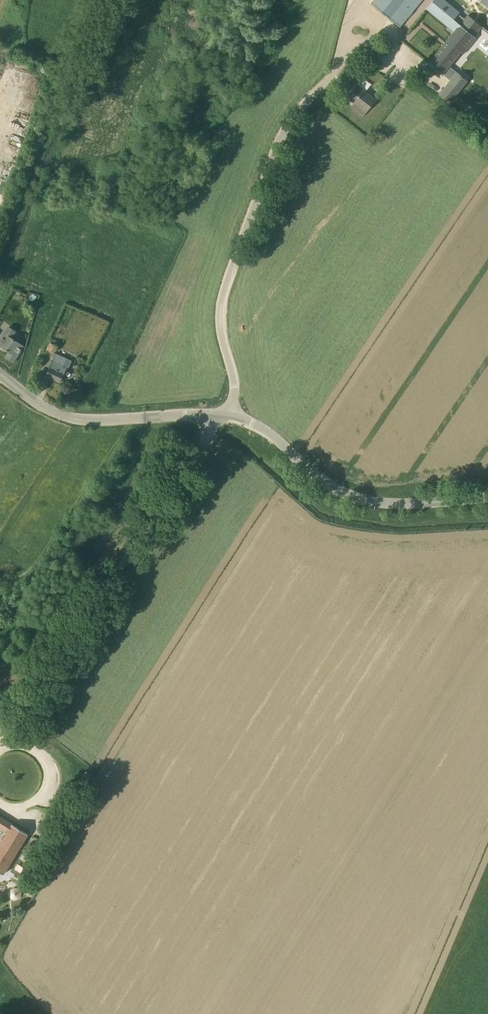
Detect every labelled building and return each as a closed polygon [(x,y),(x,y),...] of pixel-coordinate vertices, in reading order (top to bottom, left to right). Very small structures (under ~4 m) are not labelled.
[(373,2),(401,26),(409,16),(410,17),(414,12),(413,11),(423,0),(375,0),(373,2)] [(432,2),(427,8),(455,31),(429,63),(443,74),(461,52),(464,54),(477,38),(474,36),(482,26),(468,15),(465,19),(443,0),(434,0),(433,2),(432,1),(432,2)] [(449,80),(438,93),(449,103),(461,89),(449,80)] [(376,100),(358,86),(348,98),(358,105),(354,110),(363,116),(376,100)] [(26,137),(29,126),(15,122),(12,132),(26,137)] [(9,327),(0,340),(0,345),(12,353),(8,358),(13,362),(24,346),(11,337),(15,331),(9,327)] [(58,346),(51,343),(47,350),(54,353),(58,346)] [(61,382),(68,366),(69,367),(72,361),(58,355),(57,356),(55,355),(46,375),(61,382)] [(0,843),(0,872),(4,874),(28,834),(12,824),(0,843)]
